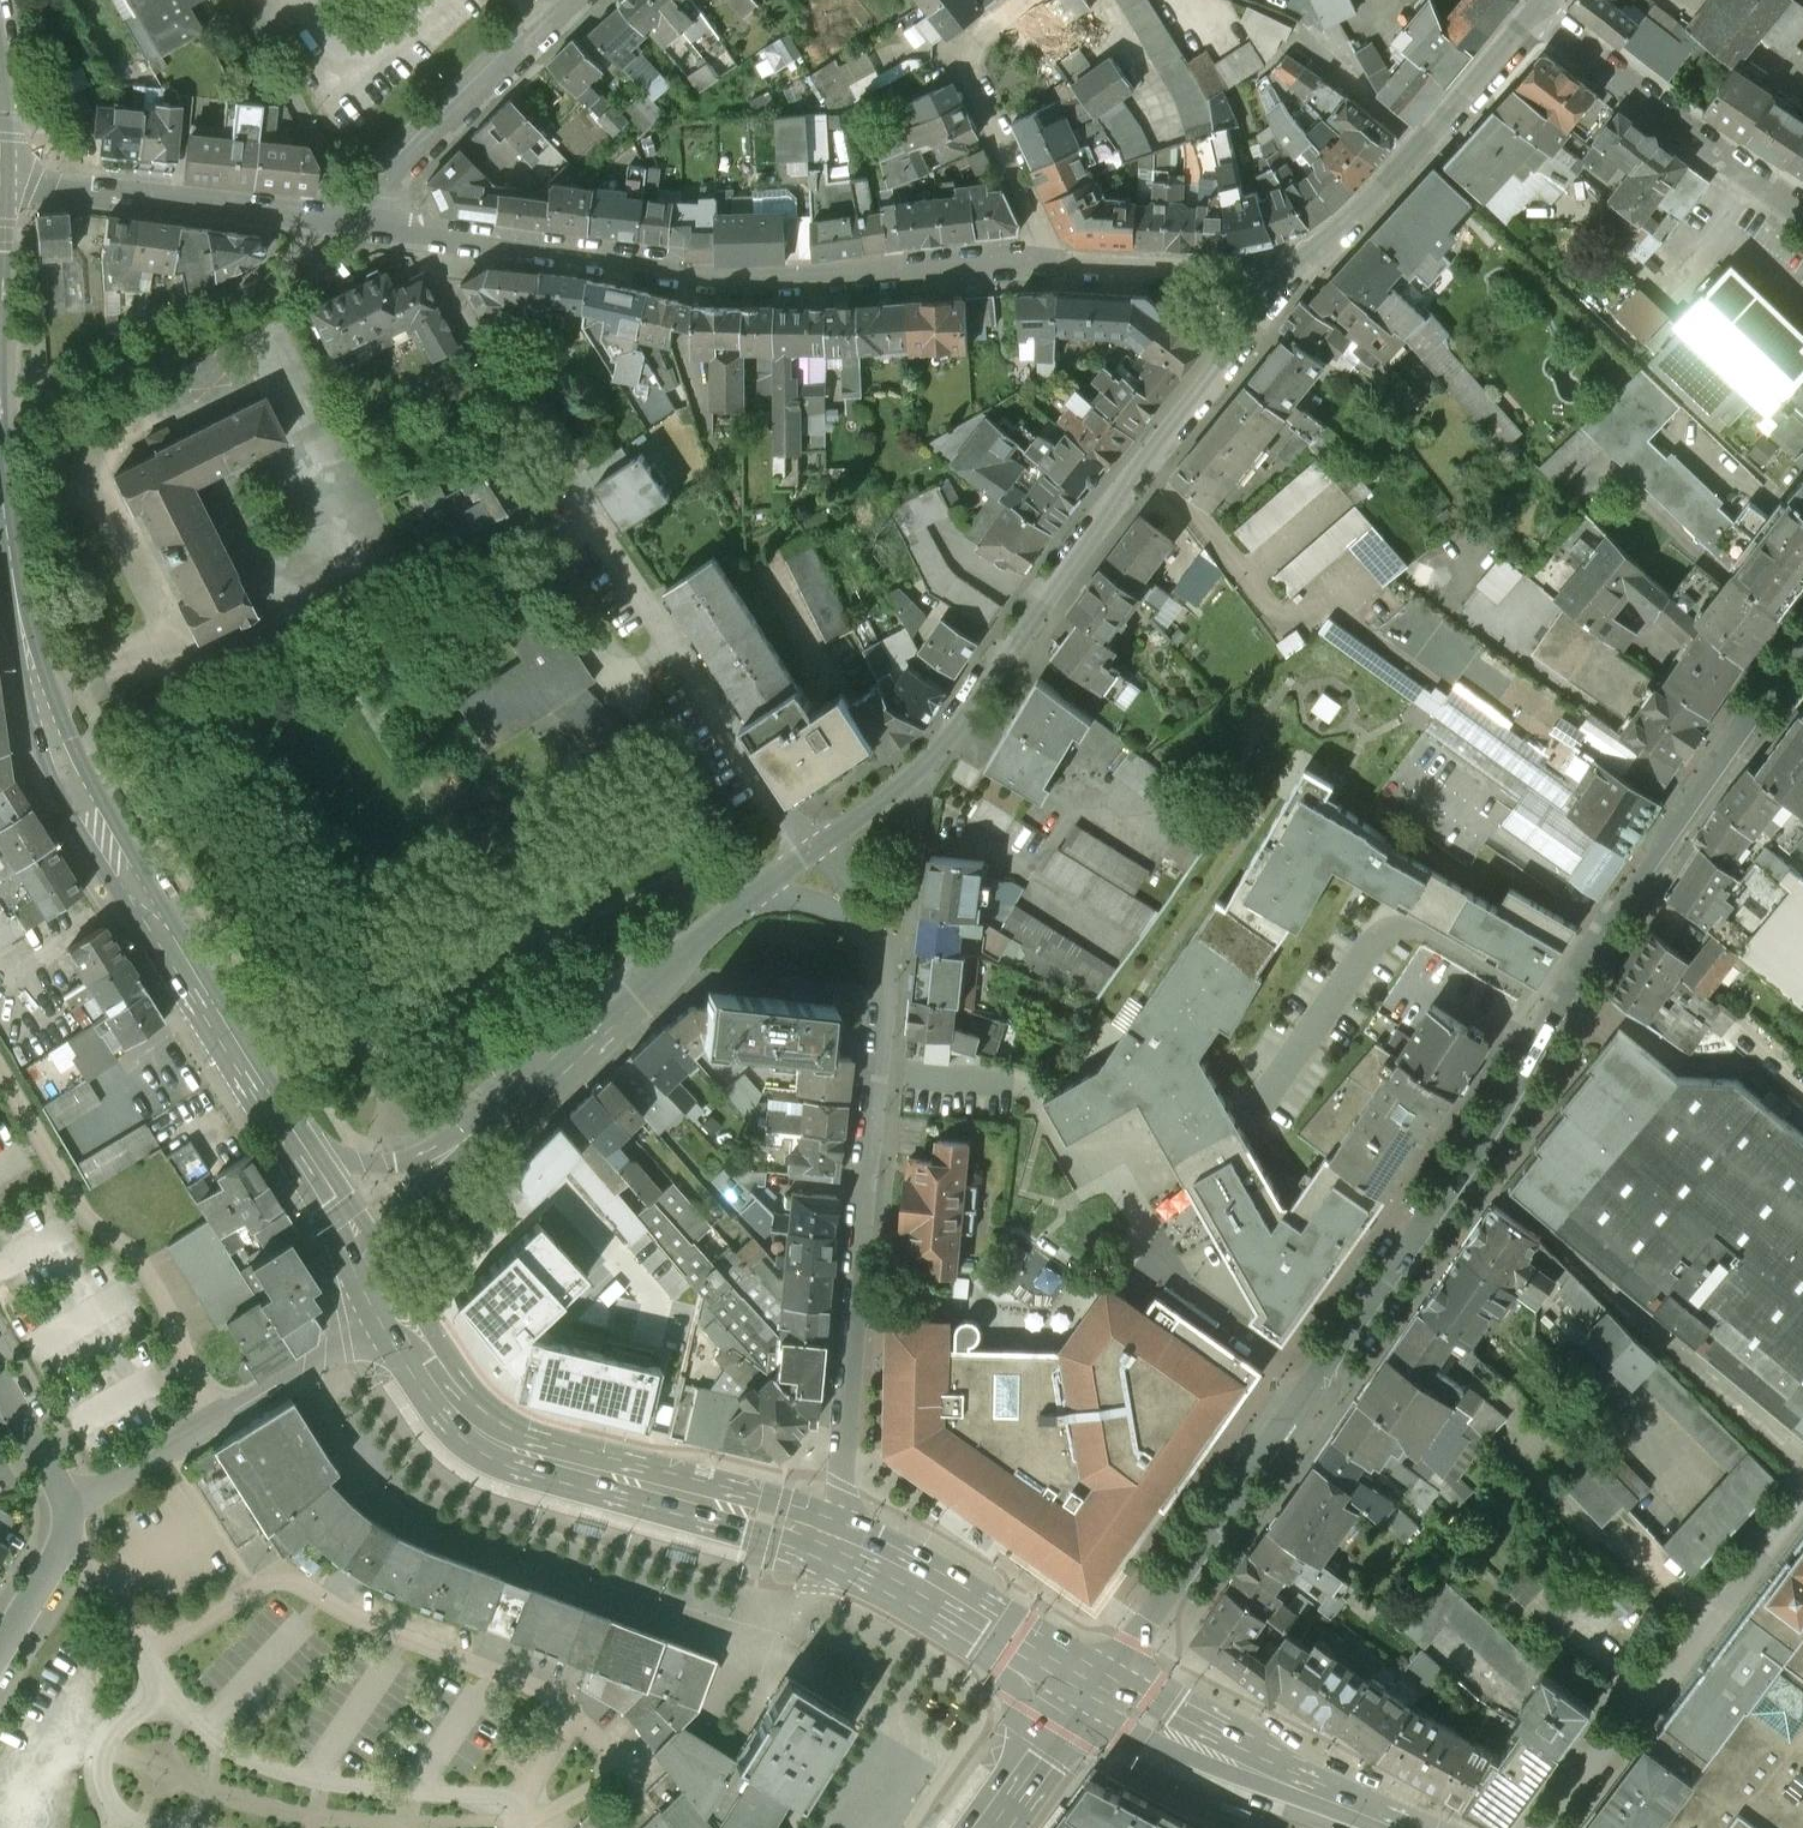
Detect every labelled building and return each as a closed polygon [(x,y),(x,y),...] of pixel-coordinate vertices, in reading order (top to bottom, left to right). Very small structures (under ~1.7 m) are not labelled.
[(146,63),(203,33),(187,4),(194,0),(112,0),(146,63)] [(237,16),(248,10),(243,0),(228,0),(237,16)] [(657,0),(627,0),(625,3),(648,32),(649,32),(664,49),(684,31),(678,23),(657,0)] [(678,23),(684,31),(702,14),(692,0),(657,0),(678,23)] [(702,14),(720,39),(734,26),(711,0),(692,0),(702,14)] [(744,19),(755,8),(749,0),(726,0),(744,19)] [(755,8),(760,3),(757,0),(749,0),(755,8)] [(933,15),(932,14),(919,25),(933,45),(946,35),(948,37),(995,0),(951,0),(933,15)] [(932,14),(933,15),(951,0),(921,0),(932,14)] [(1068,23),(1052,0),(1025,16),(1058,64),(1080,48),(1084,46),(1068,23)] [(1085,0),(1052,0),(1068,23),(1091,8),(1085,0)] [(1150,0),(1118,0),(1177,101),(1190,141),(1193,141),(1210,135),(1215,134),(1209,101),(1209,97),(1200,80),(1188,61),(1150,0)] [(1324,28),(1349,14),(1351,6),(1348,0),(1312,0),(1324,28)] [(1433,0),(1426,0),(1393,40),(1410,54),(1446,83),(1471,53),(1445,32),(1433,0)] [(1445,32),(1471,53),(1515,0),(1470,0),(1445,32)] [(1571,7),(1622,48),(1624,46),(1640,26),(1611,3),(1614,0),(1576,0),(1571,7)] [(1652,0),(1641,0),(1653,9),(1657,4),(1652,0)] [(1702,38),(1727,57),(1737,64),(1762,35),(1791,0),(1732,0),(1709,29),(1702,38)] [(1762,35),(1786,56),(1802,34),(1802,0),(1791,0),(1762,35)] [(648,32),(625,3),(593,35),(617,61),(648,32)] [(1281,21),(1250,5),(1241,21),(1255,46),(1264,64),(1271,57),(1280,40),(1285,42),(1292,28),(1280,22),(1281,21)] [(1709,29),(1696,19),(1689,28),(1690,29),(1702,38),(1709,29)] [(1677,46),(1644,20),(1640,26),(1624,46),(1669,81),(1690,54),(1702,38),(1690,29),(1677,46)] [(1786,56),(1762,35),(1737,64),(1762,86),(1786,56)] [(1727,57),(1702,38),(1690,54),(1716,73),(1727,57)] [(602,68),(575,40),(549,65),(589,107),(600,97),(587,83),(602,68)] [(1250,42),(1214,64),(1205,50),(1188,61),(1200,80),(1209,97),(1209,101),(1224,92),(1264,64),(1250,42)] [(1388,71),(1368,43),(1353,53),(1378,93),(1390,79),(1388,71)] [(1096,71),(1080,48),(1058,64),(1067,77),(1084,101),(1095,117),(1107,134),(1117,147),(1119,150),(1123,162),(1153,153),(1142,128),(1122,99),(1135,90),(1113,59),(1096,71)] [(1446,83),(1410,54),(1399,67),(1395,64),(1388,71),(1390,79),(1378,93),(1412,122),(1446,83)] [(1596,94),(1546,54),(1515,87),(1567,130),(1596,94)] [(1716,73),(1690,54),(1669,81),(1667,84),(1732,135),(1741,141),(1744,136),(1772,95),(1762,86),(1737,64),(1727,57),(1716,73)] [(653,77),(632,55),(621,66),(642,88),(653,77)] [(1285,55),(1272,72),(1342,134),(1348,127),(1332,113),(1346,97),(1285,55)] [(852,83),(835,57),(811,73),(829,105),(846,102),(874,88),(867,77),(852,83)] [(709,62),(688,76),(700,91),(721,77),(709,62)] [(77,64),(53,76),(73,118),(90,110),(80,90),(87,86),(77,64)] [(136,70),(106,67),(116,84),(134,86),(144,87),(144,80),(135,79),(136,70)] [(1084,101),(1067,77),(1058,84),(1064,98),(1056,101),(1063,115),(1084,101)] [(1285,110),(1267,78),(1255,85),(1273,129),(1277,135),(1290,152),(1293,156),(1303,149),(1314,160),(1323,153),(1306,134),(1291,117),(1285,110)] [(144,87),(134,86),(131,110),(141,111),(142,103),(144,87)] [(1567,130),(1515,87),(1494,109),(1549,152),(1557,141),(1567,130)] [(666,113),(645,91),(624,110),(645,133),(666,113)] [(1236,124),(1224,92),(1209,101),(1215,134),(1210,135),(1217,170),(1221,188),(1241,184),(1228,126),(1236,124)] [(1400,136),(1362,95),(1349,94),(1346,97),(1332,113),(1348,127),(1342,134),(1346,137),(1375,163),(1400,136)] [(1744,136),(1788,166),(1802,142),(1802,117),(1772,95),(1744,136)] [(193,98),(179,96),(178,106),(176,127),(189,128),(193,98)] [(235,101),(231,139),(222,138),(217,180),(252,184),(260,104),(235,101)] [(1056,101),(1012,121),(1033,168),(1077,147),(1063,115),(1056,101)] [(549,142),(510,102),(476,136),(504,164),(521,148),(532,159),(542,149),(549,142)] [(178,106),(142,103),(141,111),(137,154),(150,156),(150,160),(173,162),(176,127),(178,106)] [(307,147),(272,143),(276,106),(260,104),(252,184),(312,190),(316,163),(307,147)] [(962,104),(901,130),(909,148),(881,159),(889,189),(928,172),(916,145),(928,140),(936,143),(943,158),(967,147),(965,141),(978,135),(968,115),(967,116),(962,104)] [(628,122),(612,105),(599,118),(614,134),(628,122)] [(131,110),(97,106),(95,133),(103,134),(100,155),(122,157),(122,153),(137,154),(141,111),(131,110)] [(1549,152),(1494,109),(1444,167),(1483,200),(1521,154),(1565,189),(1577,174),(1567,166),(1549,152)] [(1306,110),(1291,117),(1306,134),(1320,122),(1306,110)] [(1658,142),(1622,112),(1609,127),(1607,125),(1593,141),(1595,143),(1620,164),(1631,173),(1658,142)] [(825,113),(807,114),(810,173),(813,223),(835,219),(833,191),(829,191),(825,113)] [(807,114),(778,117),(781,181),(793,181),(792,174),(810,173),(807,114)] [(1095,117),(1079,128),(1086,143),(1107,134),(1095,117)] [(1346,137),(1339,145),(1331,137),(1320,122),(1306,134),(1323,153),(1354,187),(1375,163),(1346,137)] [(1086,143),(1077,147),(1084,162),(1117,147),(1107,134),(1086,143)] [(222,138),(189,135),(184,177),(217,180),(222,138)] [(1210,135),(1193,141),(1200,172),(1201,174),(1217,170),(1210,135)] [(1277,135),(1259,146),(1265,156),(1282,183),(1297,176),(1283,157),(1290,152),(1277,135)] [(1190,141),(1185,143),(1184,181),(1177,181),(1178,166),(1169,166),(1169,171),(1167,246),(1198,248),(1200,178),(1201,174),(1200,172),(1193,141),(1190,141)] [(1575,156),(1557,141),(1549,152),(1567,166),(1572,159),(1575,156)] [(562,156),(549,142),(542,149),(555,163),(562,156)] [(1615,193),(1610,200),(1639,223),(1646,215),(1656,203),(1687,166),(1658,142),(1631,173),(1615,193)] [(1788,166),(1802,176),(1802,142),(1788,166)] [(1620,164),(1595,143),(1584,156),(1609,177),(1620,164)] [(1178,145),(1170,148),(1169,166),(1178,166),(1178,145)] [(1077,147),(1033,168),(1048,198),(1091,178),(1084,162),(1077,147)] [(521,148),(504,164),(525,187),(543,170),(532,159),(521,148)] [(982,148),(968,154),(973,165),(968,167),(970,174),(990,166),(982,148)] [(496,187),(459,152),(426,184),(440,213),(543,226),(545,200),(504,196),(505,189),(496,187)] [(1354,187),(1323,153),(1314,160),(1320,167),(1307,176),(1331,209),(1354,187)] [(1265,156),(1255,162),(1259,172),(1269,188),(1282,183),(1265,156)] [(1581,168),(1572,159),(1567,166),(1577,174),(1581,168)] [(1687,166),(1656,203),(1667,213),(1657,225),(1651,233),(1663,242),(1709,184),(1687,166)] [(627,193),(595,190),(590,233),(639,238),(646,168),(630,167),(627,193)] [(660,170),(646,168),(639,238),(672,242),(676,204),(656,202),(660,170)] [(1149,205),(1136,204),(1135,245),(1167,246),(1169,171),(1154,171),(1153,201),(1149,205)] [(1307,176),(1305,178),(1297,176),(1282,183),(1309,226),(1331,209),(1307,176)] [(880,212),(873,213),(866,177),(853,179),(859,215),(865,251),(890,247),(890,248),(903,246),(895,202),(878,205),(880,212)] [(1091,178),(1048,198),(1064,234),(1078,242),(1135,245),(1136,204),(1103,203),(1091,178)] [(1215,190),(1209,189),(1208,179),(1200,178),(1198,248),(1235,250),(1227,214),(1219,216),(1213,211),(1215,190)] [(845,200),(837,202),(840,218),(859,215),(853,179),(842,181),(845,200)] [(998,183),(968,186),(971,194),(978,237),(1018,233),(1018,223),(1017,223),(998,183)] [(1282,183),(1269,188),(1270,198),(1264,199),(1263,195),(1256,196),(1272,242),(1309,226),(1282,183)] [(1241,184),(1221,188),(1227,214),(1235,250),(1272,242),(1256,196),(1255,193),(1243,195),(1241,184)] [(595,190),(547,185),(545,200),(543,226),(590,233),(595,190)] [(968,186),(945,189),(946,197),(938,198),(944,241),(978,237),(971,194),(968,186)] [(1606,186),(1601,193),(1610,200),(1615,193),(1606,186)] [(744,190),(716,191),(716,199),(717,217),(733,216),(733,204),(744,204),(744,190)] [(938,198),(900,202),(900,197),(894,197),(895,202),(903,246),(904,246),(904,245),(923,243),(923,244),(944,242),(944,241),(938,198)] [(766,198),(753,199),(754,230),(756,261),(785,260),(783,217),(777,218),(765,218),(764,208),(766,208),(766,198)] [(700,203),(676,204),(672,242),(687,244),(687,259),(717,258),(717,262),(719,262),(717,217),(716,199),(700,199),(700,203)] [(1639,223),(1610,200),(1593,220),(1645,261),(1663,242),(1651,233),(1639,223)] [(67,212),(35,215),(36,234),(39,257),(70,254),(67,212)] [(1417,244),(1386,214),(1368,233),(1371,236),(1407,268),(1430,245),(1423,238),(1417,244)] [(835,219),(813,223),(815,259),(865,251),(859,215),(840,218),(835,219)] [(1657,225),(1646,215),(1639,223),(1651,233),(1657,225)] [(733,216),(717,217),(719,262),(756,261),(754,230),(734,231),(733,216)] [(798,217),(783,217),(785,260),(800,260),(798,217)] [(135,222),(108,218),(101,254),(103,290),(116,289),(116,292),(121,291),(120,289),(138,287),(146,238),(133,235),(135,222)] [(246,235),(180,227),(169,301),(263,256),(260,239),(246,235)] [(1407,268),(1371,236),(1332,279),(1392,332),(1395,327),(1404,334),(1423,317),(1393,289),(1387,288),(1382,283),(1387,277),(1393,278),(1399,272),(1408,281),(1414,275),(1407,268)] [(1430,245),(1407,268),(1414,275),(1427,287),(1445,268),(1441,265),(1449,256),(1434,241),(1430,245)] [(55,261),(38,262),(40,283),(57,282),(55,261)] [(377,268),(367,274),(366,282),(346,292),(367,336),(384,328),(387,335),(420,318),(421,320),(441,310),(423,273),(393,288),(385,273),(377,268)] [(1732,268),(1708,293),(1706,292),(1702,296),(1703,297),(1678,324),(1755,398),(1780,422),(1790,411),(1802,424),(1802,336),(1732,268)] [(485,270),(461,285),(494,334),(505,326),(502,321),(503,312),(518,315),(519,304),(495,301),(498,272),(485,270)] [(539,276),(498,272),(495,301),(519,304),(535,306),(539,276)] [(579,281),(539,276),(535,306),(552,308),(576,310),(579,281)] [(1392,332),(1332,279),(1314,300),(1326,310),(1333,307),(1352,324),(1349,328),(1364,340),(1382,359),(1391,368),(1412,345),(1404,334),(1395,327),(1392,332)] [(648,296),(590,283),(585,322),(586,324),(599,317),(608,319),(604,337),(610,338),(609,344),(617,345),(614,359),(620,360),(619,368),(638,373),(636,380),(662,386),(638,343),(648,296)] [(346,292),(310,309),(332,353),(367,336),(346,292)] [(1058,294),(1018,294),(1022,359),(1055,358),(1056,333),(1058,294)] [(1145,298),(1058,294),(1056,333),(1123,336),(1142,350),(1165,321),(1158,314),(1154,304),(1145,298)] [(648,296),(638,343),(662,386),(664,388),(676,384),(672,369),(667,371),(664,361),(663,362),(655,343),(671,346),(677,302),(648,296)] [(994,296),(965,298),(965,301),(967,328),(996,325),(994,296)] [(965,301),(907,303),(908,348),(909,353),(967,351),(967,328),(965,301)] [(1352,341),(1300,301),(1281,325),(1288,330),(1313,350),(1319,341),(1339,357),(1352,341)] [(907,303),(858,309),(859,350),(908,348),(907,303)] [(535,306),(519,304),(518,315),(517,325),(524,326),(525,321),(534,322),(535,306)] [(552,308),(535,306),(534,322),(544,323),(543,328),(550,329),(552,308)] [(743,308),(692,306),(692,362),(699,362),(699,377),(712,377),(712,426),(744,426),(744,352),(743,308)] [(775,309),(743,308),(744,352),(760,352),(774,352),(775,309)] [(825,352),(825,309),(775,309),(774,352),(774,375),(792,375),(792,357),(798,352),(825,352)] [(859,350),(858,309),(825,309),(825,352),(849,351),(849,359),(844,359),(845,398),(861,397),(859,350)] [(1523,434),(1440,340),(1447,334),(1428,313),(1423,317),(1404,334),(1412,345),(1505,449),(1523,434)] [(1678,324),(1670,316),(1646,341),(1656,350),(1647,359),(1711,422),(1718,415),(1744,388),(1678,324)] [(1165,321),(1142,350),(1150,357),(1143,366),(1146,368),(1140,375),(1142,377),(1135,386),(1157,404),(1201,349),(1165,321)] [(1288,330),(1247,381),(1281,410),(1293,419),(1290,423),(1295,427),(1309,439),(1311,441),(1324,425),(1294,397),(1327,361),(1313,350),(1288,330)] [(1382,359),(1364,340),(1356,348),(1373,368),(1373,367),(1382,359)] [(774,352),(760,352),(760,431),(774,431),(774,375),(774,352)] [(1391,368),(1382,359),(1373,367),(1414,408),(1423,400),(1391,368)] [(1135,386),(1117,371),(1113,376),(1104,368),(1092,383),(1101,390),(1090,403),(1130,437),(1157,404),(1135,386)] [(792,375),(774,375),(774,431),(774,489),(798,489),(798,413),(811,413),(811,434),(825,434),(825,384),(796,384),(796,375),(792,375)] [(1247,381),(1209,428),(1245,459),(1279,415),(1281,410),(1247,381)] [(1744,388),(1718,415),(1728,425),(1755,398),(1744,388)] [(1090,403),(1077,392),(1073,395),(1069,399),(1067,405),(1071,409),(1060,423),(1070,431),(1067,435),(1106,467),(1130,437),(1090,403)] [(264,395),(174,439),(167,426),(147,435),(156,453),(115,473),(133,508),(141,504),(189,599),(180,603),(197,638),(239,617),(241,621),(257,613),(194,492),(199,490),(195,481),(285,437),(264,395)] [(690,408),(675,409),(684,425),(695,424),(690,408)] [(1011,438),(982,415),(925,447),(997,497),(1051,535),(1082,496),(1011,438)] [(1583,426),(1541,466),(1562,486),(1604,446),(1583,426)] [(599,427),(576,442),(592,466),(615,451),(599,427)] [(1295,427),(1276,450),(1290,462),(1309,439),(1295,427)] [(1209,428),(1171,476),(1208,507),(1245,459),(1209,428)] [(1106,467),(1067,435),(1056,449),(1054,447),(1048,454),(1018,429),(1011,438),(1082,496),(1106,467)] [(1792,435),(1788,431),(1784,437),(1787,440),(1783,445),(1797,456),(1802,449),(1802,437),(1795,431),(1792,435)] [(586,469),(595,484),(631,460),(622,446),(615,451),(592,466),(586,469)] [(595,484),(624,527),(670,496),(642,453),(631,460),(595,484)] [(1500,459),(1476,478),(1486,491),(1512,471),(1500,459)] [(503,461),(462,487),(473,504),(463,510),(475,528),(534,492),(523,474),(514,479),(503,461)] [(1320,461),(1236,524),(1252,545),(1336,481),(1320,461)] [(944,481),(886,511),(900,538),(924,584),(928,592),(985,631),(1001,608),(957,578),(943,561),(923,526),(948,513),(945,508),(956,503),(956,498),(950,487),(947,486),(944,481)] [(1801,485),(1792,497),(1802,508),(1802,487),(1801,485)] [(1051,535),(997,497),(981,521),(976,517),(963,536),(1005,565),(1009,558),(1027,570),(1051,535)] [(1349,499),(1272,574),(1290,594),(1345,540),(1380,582),(1402,563),(1349,499)] [(1585,509),(1523,567),(1566,601),(1622,644),(1634,628),(1609,609),(1628,585),(1643,566),(1585,509)] [(1168,598),(1152,585),(1149,590),(1141,584),(1172,541),(1139,517),(1102,566),(1141,595),(1140,598),(1158,611),(1168,598)] [(1762,577),(1790,604),(1802,586),(1802,523),(1802,522),(1762,577)] [(827,578),(805,532),(778,545),(800,591),(827,578)] [(900,538),(893,541),(890,535),(881,540),(908,592),(924,584),(900,538)] [(461,537),(420,557),(424,565),(446,565),(470,551),(461,537)] [(1496,547),(1470,583),(1493,600),(1519,564),(1496,547)] [(1203,549),(1171,591),(1195,609),(1223,574),(1203,549)] [(714,558),(667,588),(709,651),(755,621),(714,558)] [(1141,595),(1102,566),(1068,611),(1080,620),(1107,641),(1140,598),(1141,595)] [(1673,598),(1647,574),(1648,571),(1643,566),(1628,585),(1689,646),(1703,626),(1673,598)] [(1725,588),(1697,566),(1673,598),(1703,626),(1715,637),(1743,661),(1781,617),(1736,573),(1725,588)] [(827,578),(800,591),(825,642),(852,629),(827,578)] [(921,612),(905,595),(898,583),(885,590),(911,639),(922,621),(921,612)] [(1622,644),(1566,601),(1529,648),(1621,713),(1629,721),(1664,677),(1622,644)] [(551,643),(527,608),(500,626),(525,661),(462,704),(461,702),(459,704),(490,749),(492,748),(490,746),(551,704),(616,770),(614,772),(616,774),(645,745),(643,743),(642,744),(581,684),(592,677),(593,679),(595,678),(564,632),(562,634),(563,635),(557,640),(554,636),(550,638),(553,642),(551,643)] [(977,643),(941,618),(918,652),(954,677),(977,643)] [(1152,618),(1134,641),(1149,652),(1154,645),(1162,652),(1172,639),(1152,618)] [(1107,641),(1080,620),(1054,655),(1114,701),(1129,681),(1110,667),(1113,664),(1107,660),(1109,658),(1106,656),(1114,646),(1107,641)] [(755,621),(709,651),(751,715),(797,685),(755,621)] [(1715,637),(1703,626),(1689,646),(1667,679),(1709,712),(1743,661),(1715,637)] [(890,666),(876,639),(860,647),(879,685),(886,701),(897,684),(890,671),(890,666)] [(945,690),(907,667),(897,684),(886,701),(924,724),(945,690)] [(1667,679),(1664,677),(1629,721),(1617,736),(1637,750),(1642,744),(1676,763),(1677,764),(1702,728),(1699,726),(1709,712),(1667,679)] [(1039,678),(987,764),(1037,795),(1086,714),(1039,678)] [(797,685),(751,715),(799,789),(875,740),(850,703),(843,692),(816,709),(800,684),(797,685)] [(886,701),(879,685),(850,703),(875,740),(882,752),(900,740),(924,724),(886,701)] [(1331,720),(1346,702),(1328,687),(1313,705),(1331,720)] [(1756,772),(1756,773),(1802,811),(1802,810),(1802,713),(1801,711),(1756,772)] [(1676,763),(1642,744),(1637,750),(1617,736),(1593,719),(1574,745),(1654,797),(1676,763)] [(1654,797),(1574,745),(1562,765),(1583,778),(1577,788),(1581,791),(1568,813),(1611,843),(1621,828),(1627,832),(1631,825),(1639,831),(1660,801),(1654,797)] [(0,751),(0,785),(11,778),(6,749),(0,751)] [(1201,803),(1132,750),(1115,772),(1184,825),(1201,803)] [(1250,1316),(1284,1340),(1387,1194),(1332,1157),(1327,1154),(1293,1203),(1283,1202),(1199,1055),(1293,923),(1299,927),(1335,865),(1398,900),(1401,895),(1422,907),(1419,913),(1477,946),(1480,940),(1501,952),(1498,959),(1538,982),(1577,926),(1516,891),(1505,911),(1392,846),(1394,842),(1338,803),(1339,800),(1328,794),(1334,783),(1306,766),(1227,904),(1219,898),(1101,1066),(1045,1098),(1068,1141),(1140,1100),(1257,1307),(1250,1316)] [(1749,766),(1717,805),(1752,835),(1766,846),(1775,835),(1772,833),(1780,823),(1798,838),(1796,840),(1802,845),(1802,811),(1756,773),(1756,772),(1749,766)] [(0,785),(0,824),(28,805),(11,778),(0,785)] [(1201,803),(1163,854),(1187,870),(1223,819),(1201,803)] [(1568,813),(1554,803),(1526,842),(1574,877),(1577,873),(1597,888),(1623,851),(1568,813)] [(0,824),(0,838),(17,864),(51,842),(28,805),(0,824)] [(1752,835),(1717,805),(1703,825),(1702,825),(1692,840),(1701,846),(1702,846),(1727,864),(1752,835)] [(1077,825),(1061,850),(1135,895),(1150,871),(1077,825)] [(1780,859),(1789,866),(1800,875),(1802,871),(1802,845),(1796,840),(1780,859)] [(48,913),(82,891),(51,842),(17,864),(0,875),(0,889),(23,874),(48,913)] [(1702,846),(1701,846),(1669,896),(1692,911),(1716,934),(1740,953),(1754,965),(1768,976),(1802,934),(1802,877),(1800,875),(1789,866),(1780,876),(1757,857),(1741,875),(1727,864),(1702,846)] [(1780,859),(1766,846),(1757,857),(1780,876),(1789,866),(1780,859)] [(1159,911),(1059,848),(1043,873),(1142,935),(1159,911)] [(986,861),(929,856),(923,913),(980,919),(984,878),(986,861)] [(1014,880),(984,878),(980,919),(985,919),(1001,929),(1016,905),(1026,888),(1014,880)] [(1001,929),(1102,992),(1118,969),(1016,905),(1001,929)] [(980,919),(923,913),(919,949),(960,953),(963,929),(984,931),(985,919),(980,919)] [(104,925),(68,948),(79,965),(56,981),(65,996),(89,980),(124,957),(104,925)] [(1688,961),(1648,928),(1618,974),(1620,986),(1613,996),(1648,1021),(1668,991),(1665,989),(1688,961)] [(1716,934),(1683,975),(1718,1005),(1724,998),(1710,987),(1733,960),(1748,972),(1754,965),(1740,953),(1716,934)] [(1768,976),(1802,1001),(1801,1003),(1802,1004),(1802,934),(1768,976)] [(960,953),(919,949),(914,997),(956,1003),(962,1005),(964,978),(967,978),(969,954),(960,953)] [(124,957),(89,980),(94,988),(109,1011),(144,987),(136,974),(135,974),(124,957)] [(89,980),(65,996),(75,1009),(79,1007),(77,1004),(91,995),(90,991),(94,988),(89,980)] [(109,1011),(106,1012),(126,1043),(163,1018),(144,988),(145,988),(144,987),(109,1011)] [(832,1002),(706,989),(705,1005),(688,1003),(678,1011),(701,1040),(703,1042),(799,1052),(826,1055),(827,1052),(832,1002)] [(962,1005),(956,1003),(914,997),(908,1033),(952,1038),(952,1044),(995,1057),(1005,1021),(962,1005)] [(1469,1028),(1433,1004),(1411,1038),(1397,1028),(1385,1047),(1454,1093),(1489,1041),(1469,1028)] [(701,1040),(678,1011),(663,1023),(690,1052),(700,1044),(699,1043),(701,1040)] [(1375,1018),(1367,1029),(1386,1042),(1394,1031),(1375,1018)] [(93,1021),(63,1042),(85,1076),(86,1078),(87,1078),(116,1059),(93,1021)] [(1677,1075),(1621,1028),(1610,1039),(1590,1065),(1594,1068),(1563,1105),(1567,1108),(1536,1145),(1540,1149),(1510,1186),(1802,1428),(1802,1132),(1735,1076),(1677,1075)] [(655,1032),(630,1055),(652,1078),(682,1110),(694,1099),(681,1084),(674,1084),(669,1080),(686,1063),(655,1032)] [(1066,1043),(1052,1038),(1048,1047),(1063,1053),(1066,1043)] [(1454,1093),(1376,1042),(1348,1074),(1431,1129),(1454,1094),(1454,1093)] [(826,1055),(799,1052),(796,1089),(846,1094),(850,1054),(827,1052),(826,1055)] [(652,1078),(630,1055),(607,1076),(611,1081),(628,1100),(629,1099),(652,1078)] [(760,1094),(743,1072),(724,1090),(749,1118),(760,1094)] [(1348,1074),(1298,1133),(1327,1154),(1332,1157),(1387,1194),(1431,1129),(1348,1074)] [(85,1076),(41,1104),(54,1127),(101,1099),(87,1078),(86,1078),(85,1076)] [(628,1100),(611,1081),(596,1096),(624,1128),(625,1129),(641,1113),(629,1099),(628,1100)] [(790,1088),(764,1086),(762,1100),(784,1102),(789,1098),(790,1088)] [(596,1096),(592,1091),(570,1112),(626,1177),(647,1202),(660,1190),(633,1159),(628,1159),(614,1143),(613,1144),(610,1141),(624,1128),(596,1096)] [(845,1101),(804,1097),(802,1115),(785,1114),(785,1111),(762,1109),(761,1115),(766,1116),(765,1127),(842,1134),(845,1101)] [(694,1099),(682,1110),(690,1118),(702,1107),(694,1099)] [(626,1177),(570,1112),(558,1123),(580,1148),(614,1187),(626,1177)] [(145,1122),(75,1163),(88,1185),(159,1143),(145,1122)] [(558,1123),(507,1172),(529,1195),(580,1148),(558,1123)] [(842,1134),(765,1127),(764,1142),(780,1144),(781,1136),(791,1137),(790,1145),(794,1145),(793,1150),(790,1149),(788,1165),(838,1170),(839,1157),(840,1157),(842,1134)] [(190,1138),(165,1154),(170,1161),(195,1145),(190,1138)] [(904,1201),(974,1207),(977,1185),(963,1183),(968,1141),(938,1138),(936,1160),(909,1157),(904,1201)] [(195,1145),(170,1161),(184,1182),(199,1173),(209,1167),(195,1145)] [(210,1190),(199,1173),(184,1182),(206,1216),(264,1179),(247,1152),(217,1171),(224,1181),(210,1190)] [(264,1179),(206,1216),(214,1228),(228,1250),(240,1242),(243,1240),(239,1235),(231,1223),(244,1214),(267,1249),(288,1235),(296,1229),(264,1179)] [(767,1188),(759,1179),(747,1191),(752,1197),(770,1215),(770,1211),(772,1194),(777,1189),(772,1184),(767,1188)] [(824,1187),(803,1184),(802,1193),(791,1192),(789,1213),(770,1211),(770,1215),(767,1227),(772,1227),(787,1229),(827,1233),(828,1232),(828,1233),(830,1219),(832,1219),(835,1196),(823,1195),(824,1187)] [(1068,1199),(1058,1193),(1044,1215),(1057,1218),(1068,1199)] [(752,1197),(741,1208),(759,1228),(756,1231),(761,1238),(772,1227),(767,1227),(770,1215),(752,1197)] [(974,1207),(904,1201),(900,1244),(928,1246),(925,1268),(955,1271),(958,1236),(968,1237),(969,1230),(972,1231),(974,1207)] [(711,1261),(691,1239),(710,1224),(693,1205),(676,1220),(657,1235),(702,1287),(713,1299),(709,1302),(718,1312),(765,1364),(767,1347),(746,1322),(757,1312),(711,1261)] [(1538,1239),(1491,1206),(1461,1251),(1515,1290),(1514,1291),(1536,1306),(1555,1279),(1526,1258),(1538,1239)] [(536,1215),(447,1297),(499,1361),(591,1274),(536,1215)] [(206,1216),(166,1242),(174,1254),(214,1228),(206,1216)] [(214,1228),(174,1254),(192,1282),(232,1257),(228,1250),(214,1228)] [(827,1233),(787,1229),(785,1254),(777,1253),(776,1264),(784,1264),(827,1268),(827,1269),(829,1254),(826,1253),(828,1234),(827,1234),(827,1233)] [(243,1232),(239,1235),(243,1240),(247,1237),(243,1232)] [(267,1249),(238,1267),(283,1337),(291,1331),(293,1335),(316,1321),(314,1278),(288,1235),(267,1249)] [(752,1236),(735,1252),(747,1265),(757,1256),(764,1249),(752,1236)] [(240,1242),(228,1250),(232,1257),(235,1262),(248,1254),(240,1242)] [(735,1252),(729,1245),(711,1261),(757,1312),(777,1335),(780,1303),(747,1265),(735,1252)] [(1515,1290),(1461,1251),(1420,1309),(1458,1335),(1468,1344),(1489,1314),(1500,1313),(1504,1315),(1512,1305),(1507,1301),(1514,1291),(1515,1290)] [(827,1268),(784,1264),(783,1278),(776,1277),(757,1256),(747,1265),(780,1303),(823,1307),(824,1306),(827,1269),(827,1268)] [(235,1262),(232,1257),(192,1282),(217,1322),(225,1317),(247,1350),(245,1354),(240,1357),(236,1368),(244,1380),(257,1371),(291,1350),(283,1337),(238,1267),(235,1262)] [(1658,1358),(1571,1272),(1559,1291),(1595,1327),(1588,1334),(1635,1381),(1639,1377),(1658,1358)] [(1073,1351),(1070,1348),(1062,1348),(1061,1361),(1005,1360),(945,1359),(946,1323),(893,1322),(890,1448),(943,1486),(956,1467),(976,1480),(995,1494),(989,1501),(1088,1571),(1108,1543),(1112,1547),(1148,1495),(1165,1508),(1263,1369),(1157,1294),(1140,1319),(1110,1298),(1073,1351)] [(823,1307),(780,1303),(777,1335),(821,1340),(824,1306),(823,1307)] [(1420,1309),(1390,1353),(1474,1412),(1483,1398),(1465,1385),(1462,1385),(1436,1366),(1451,1344),(1467,1356),(1473,1349),(1468,1344),(1458,1335),(1420,1309)] [(765,1364),(718,1312),(704,1325),(724,1346),(715,1354),(727,1366),(722,1371),(741,1392),(739,1395),(695,1384),(682,1438),(729,1449),(730,1444),(743,1432),(766,1458),(768,1457),(769,1458),(794,1436),(792,1434),(804,1423),(812,1424),(815,1403),(818,1391),(784,1385),(765,1364)] [(821,1340),(777,1335),(757,1312),(746,1322),(767,1347),(765,1364),(784,1385),(818,1391),(821,1340)] [(528,1334),(514,1394),(644,1425),(658,1365),(528,1334)] [(1474,1412),(1390,1353),(1360,1397),(1395,1424),(1418,1391),(1449,1412),(1445,1418),(1461,1430),(1469,1419),(1474,1412)] [(1780,1480),(1658,1358),(1639,1377),(1733,1471),(1665,1544),(1693,1574),(1780,1480)] [(1507,1380),(1488,1362),(1478,1373),(1497,1390),(1507,1380)] [(255,1415),(211,1443),(264,1527),(325,1475),(336,1466),(320,1445),(289,1394),(272,1405),(255,1415)] [(1395,1424),(1360,1397),(1335,1434),(1367,1458),(1376,1445),(1388,1453),(1392,1448),(1380,1440),(1384,1434),(1387,1435),(1395,1424)] [(1507,1415),(1483,1398),(1474,1412),(1469,1419),(1486,1436),(1507,1415)] [(1445,1418),(1428,1442),(1404,1426),(1400,1430),(1407,1441),(1420,1453),(1443,1473),(1456,1486),(1463,1479),(1449,1465),(1470,1436),(1461,1430),(1445,1418)] [(1368,1484),(1355,1475),(1367,1458),(1335,1434),(1317,1460),(1349,1485),(1346,1490),(1358,1500),(1366,1505),(1378,1517),(1392,1502),(1393,1501),(1368,1484)] [(1651,1485),(1605,1437),(1583,1459),(1626,1503),(1629,1507),(1651,1485)] [(1388,1453),(1376,1445),(1367,1458),(1378,1467),(1393,1478),(1412,1495),(1420,1487),(1424,1490),(1427,1485),(1424,1482),(1426,1480),(1388,1453)] [(1443,1473),(1420,1453),(1413,1463),(1428,1473),(1427,1475),(1435,1481),(1443,1473)] [(1378,1467),(1367,1458),(1355,1475),(1368,1484),(1378,1467)] [(1626,1503),(1583,1459),(1561,1481),(1603,1525),(1626,1503)] [(1317,1460),(1271,1525),(1318,1559),(1355,1509),(1352,1507),(1358,1500),(1346,1490),(1349,1485),(1317,1460)] [(325,1475),(264,1527),(281,1553),(304,1529),(310,1534),(337,1557),(368,1516),(346,1497),(325,1475)] [(1392,1502),(1378,1517),(1402,1539),(1409,1532),(1398,1521),(1405,1513),(1392,1502)] [(0,1506),(0,1539),(15,1515),(0,1506)] [(368,1516),(337,1557),(367,1576),(392,1530),(368,1516)] [(1318,1559),(1271,1525),(1253,1550),(1285,1573),(1288,1575),(1295,1566),(1297,1567),(1301,1561),(1305,1563),(1304,1569),(1330,1588),(1340,1596),(1350,1583),(1335,1572),(1318,1559)] [(419,1542),(392,1530),(367,1576),(400,1591),(419,1542)] [(1714,1655),(1758,1690),(1802,1632),(1802,1538),(1714,1655)] [(419,1542),(400,1591),(426,1601),(445,1552),(419,1542)] [(1309,1620),(1278,1597),(1281,1593),(1273,1587),(1285,1573),(1253,1550),(1229,1584),(1267,1614),(1297,1636),(1309,1620)] [(445,1552),(426,1601),(453,1611),(472,1563),(445,1552)] [(1362,1575),(1343,1561),(1335,1572),(1350,1583),(1354,1586),(1362,1575)] [(500,1573),(472,1563),(453,1611),(481,1622),(500,1573)] [(1526,1566),(1507,1586),(1526,1604),(1545,1584),(1526,1566)] [(526,1583),(500,1573),(481,1622),(507,1632),(526,1583)] [(580,1604),(526,1583),(507,1632),(562,1653),(580,1604)] [(1267,1614),(1229,1585),(1198,1628),(1200,1640),(1231,1663),(1245,1644),(1251,1648),(1260,1637),(1253,1632),(1258,1627),(1267,1614)] [(1340,1596),(1330,1588),(1322,1599),(1324,1600),(1319,1607),(1330,1617),(1339,1604),(1340,1596)] [(1545,1671),(1459,1592),(1441,1614),(1427,1603),(1404,1627),(1423,1644),(1445,1619),(1467,1634),(1465,1637),(1478,1645),(1477,1647),(1487,1654),(1486,1656),(1499,1664),(1498,1666),(1509,1674),(1508,1676),(1530,1692),(1545,1671)] [(580,1604),(562,1653),(588,1663),(608,1615),(580,1604)] [(1309,1620),(1297,1636),(1307,1643),(1308,1644),(1309,1645),(1323,1626),(1330,1617),(1319,1607),(1309,1620)] [(1297,1636),(1267,1614),(1258,1627),(1264,1631),(1260,1637),(1251,1648),(1245,1644),(1231,1663),(1265,1688),(1269,1689),(1272,1689),(1276,1688),(1279,1687),(1308,1644),(1307,1643),(1297,1636)] [(661,1635),(608,1615),(588,1663),(642,1683),(661,1635)] [(1354,1648),(1323,1626),(1309,1645),(1308,1644),(1279,1687),(1323,1719),(1327,1714),(1337,1721),(1383,1660),(1360,1641),(1354,1648)] [(1758,1690),(1763,1694),(1802,1725),(1802,1632),(1758,1690)] [(715,1655),(661,1635),(642,1683),(665,1692),(696,1704),(715,1655)] [(1422,1647),(1399,1672),(1421,1691),(1424,1693),(1445,1669),(1422,1647)] [(1758,1690),(1714,1655),(1647,1744),(1694,1777),(1758,1690)] [(1383,1660),(1337,1721),(1380,1753),(1412,1705),(1421,1691),(1399,1672),(1383,1660)] [(1481,1678),(1461,1660),(1450,1672),(1469,1690),(1481,1678)] [(588,1663),(579,1686),(622,1710),(646,1685),(642,1683),(588,1663)] [(1530,1692),(1522,1702),(1528,1706),(1518,1720),(1524,1723),(1526,1725),(1558,1748),(1590,1705),(1545,1671),(1530,1692)] [(850,1715),(786,1675),(734,1758),(789,1791),(799,1797),(850,1715)] [(646,1685),(622,1710),(633,1724),(654,1704),(665,1692),(646,1685)] [(1758,1690),(1694,1777),(1656,1827),(1717,1827),(1735,1806),(1762,1827),(1802,1827),(1802,1725),(1763,1694),(1758,1690)] [(696,1704),(665,1692),(654,1704),(674,1725),(677,1722),(696,1704)] [(654,1704),(633,1724),(652,1747),(674,1725),(654,1704)] [(1471,1737),(1412,1705),(1380,1753),(1443,1788),(1471,1737)] [(677,1722),(674,1725),(652,1747),(658,1755),(695,1799),(718,1827),(768,1827),(767,1826),(787,1794),(789,1791),(734,1758),(688,1729),(677,1722)] [(1501,1753),(1471,1737),(1443,1788),(1504,1822),(1558,1748),(1526,1725),(1524,1723),(1501,1753)] [(1584,1827),(1656,1827),(1694,1777),(1647,1744),(1584,1827)] [(1120,1783),(1117,1790),(1091,1776),(1068,1807),(1098,1827),(1183,1827),(1188,1820),(1120,1783)] [(682,1811),(678,1808),(670,1816),(662,1807),(639,1827),(718,1827),(695,1799),(682,1811)] [(1067,1806),(1052,1827),(1098,1827),(1068,1807),(1067,1806)] [(1735,1806),(1717,1827),(1762,1827),(1735,1806)] [(1188,1820),(1183,1827),(1203,1827),(1188,1820)]
